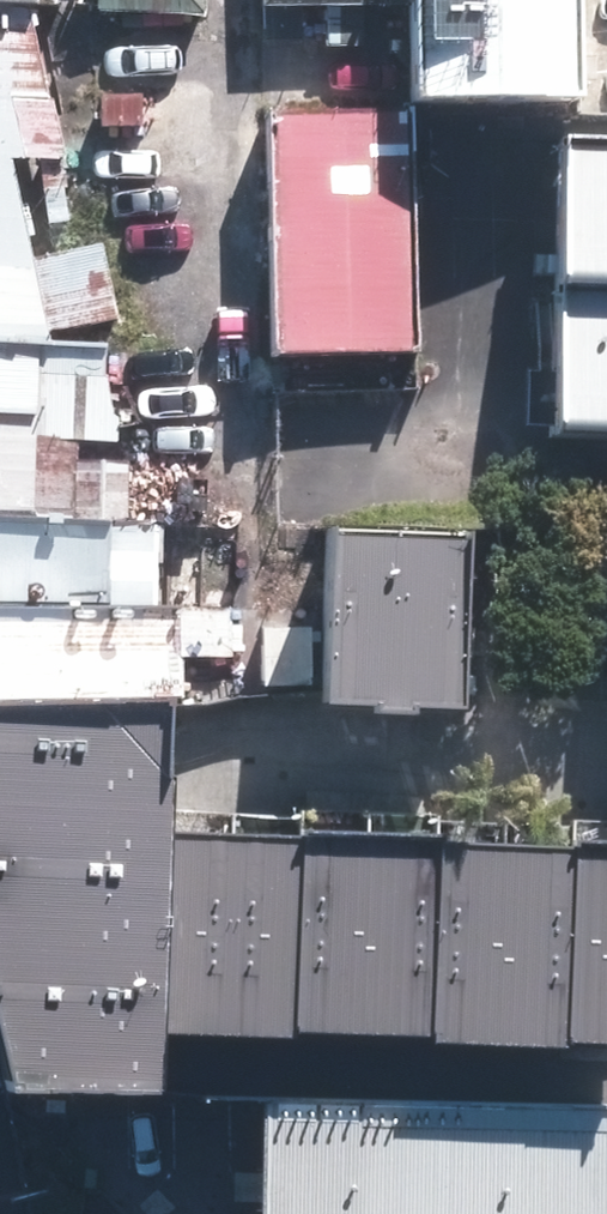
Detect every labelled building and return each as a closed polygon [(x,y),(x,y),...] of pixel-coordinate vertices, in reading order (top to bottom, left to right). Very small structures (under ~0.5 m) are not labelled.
[(427,3),(428,87),(606,85),(606,0),(427,0),(427,3)] [(38,340),(37,328),(108,313),(95,240),(21,255),(3,155),(57,152),(15,5),(0,4),(0,339),(38,340)] [(197,100),(102,100),(102,173),(197,173),(197,100)] [(415,350),(410,107),(264,108),(268,353),(415,350)] [(606,429),(606,138),(546,136),(537,427),(606,429)] [(93,517),(94,459),(72,457),(73,435),(97,436),(102,343),(38,340),(0,339),(0,514),(93,517)] [(162,607),(160,520),(93,517),(0,514),(0,606),(162,607)] [(452,569),(317,567),(315,720),(451,721),(452,569)] [(162,607),(0,606),(0,700),(165,697),(162,607)] [(176,699),(165,697),(0,700),(0,1027),(16,1087),(160,1093),(167,1028),(173,829),(176,699)] [(173,829),(167,1028),(606,1041),(606,842),(173,829)] [(259,1099),(256,1213),(606,1213),(606,1107),(259,1099)]
